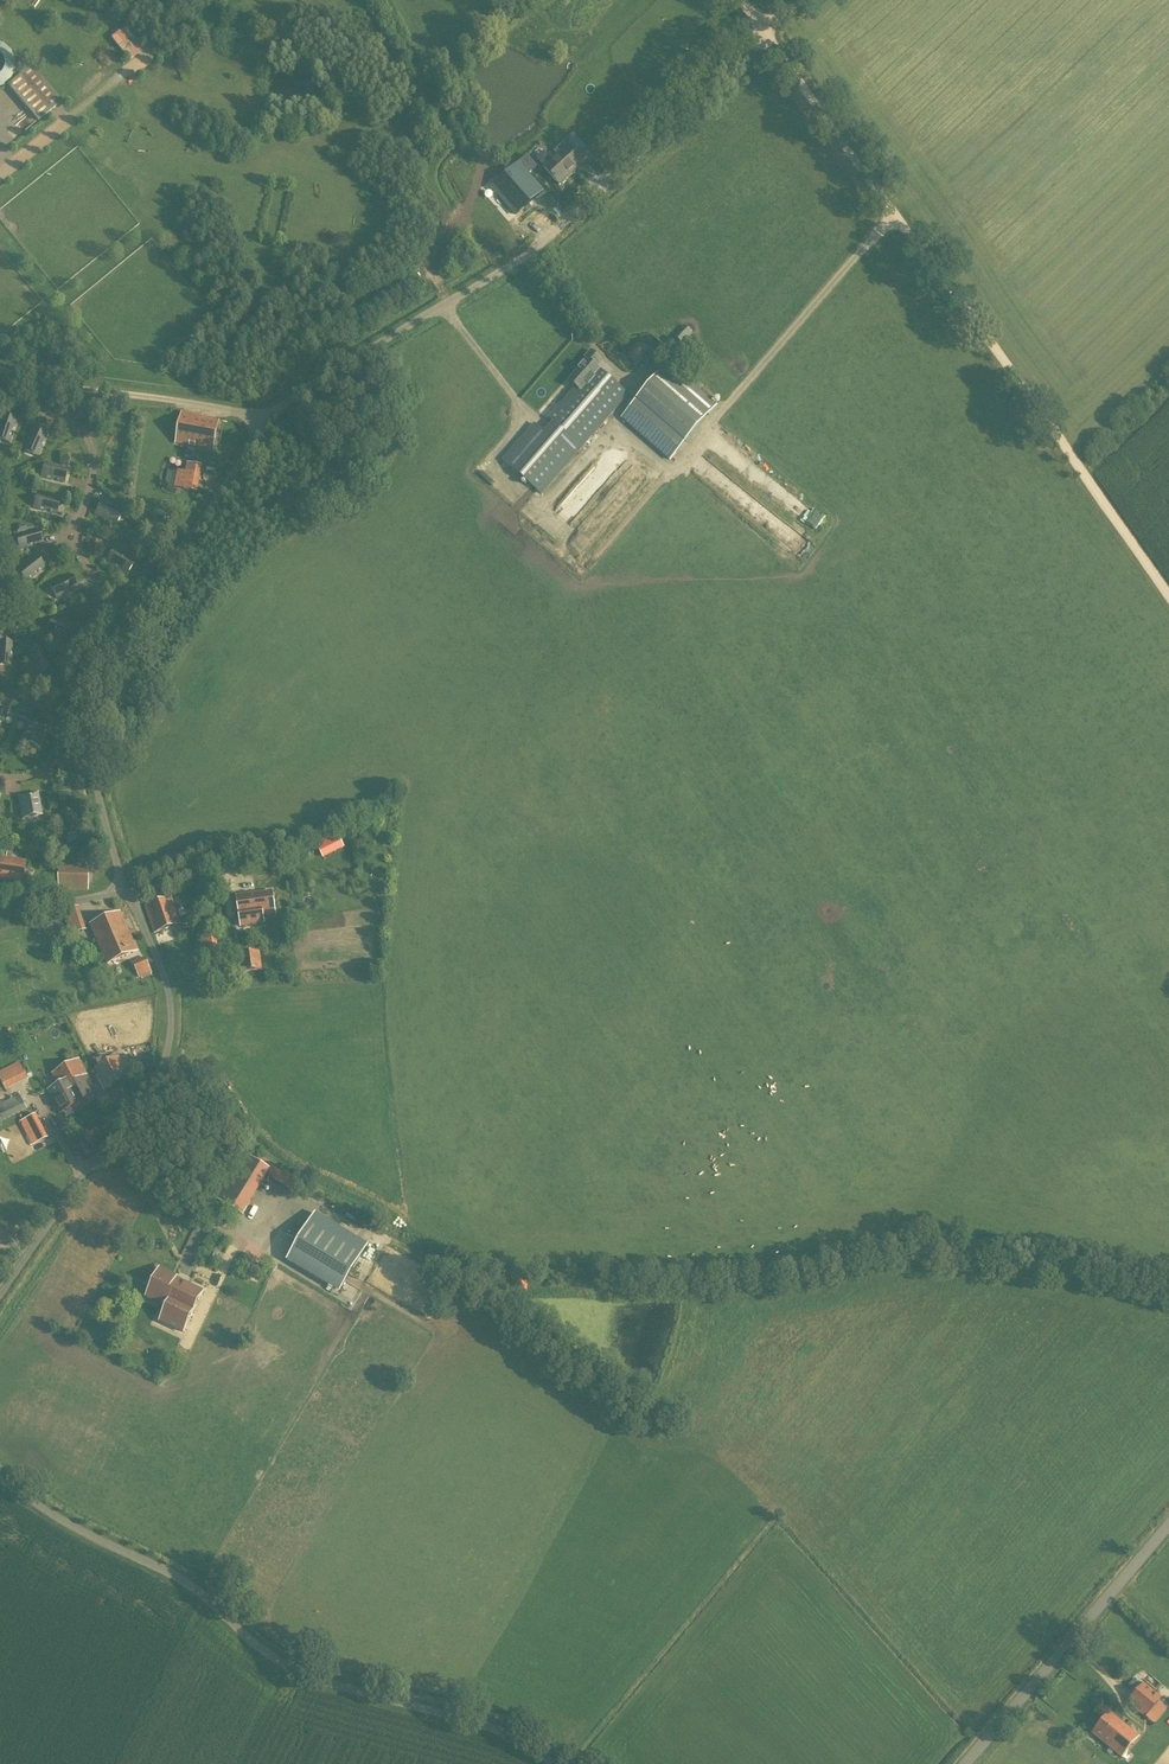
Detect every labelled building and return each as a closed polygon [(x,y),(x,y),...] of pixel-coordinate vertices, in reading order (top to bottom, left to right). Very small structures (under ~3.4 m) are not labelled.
[(110,36),(128,58),(136,51),(119,29),(110,36)] [(8,86),(38,121),(59,103),(29,68),(8,86)] [(622,127),(632,137),(645,125),(635,115),(622,127)] [(548,173),(559,185),(576,170),(568,161),(575,154),(568,146),(562,151),(561,150),(559,150),(555,152),(555,156),(560,162),(548,173)] [(507,175),(494,187),(492,189),(516,214),(504,225),(504,226),(506,229),(518,242),(533,228),(518,212),(542,190),(518,165),(507,175)] [(684,325),(673,335),(682,344),(693,334),(684,325)] [(630,362),(647,363),(647,344),(630,343),(630,362)] [(661,343),(650,355),(659,364),(670,352),(661,343)] [(576,388),(548,419),(563,432),(554,441),(534,424),(503,460),(540,493),(628,394),(600,370),(603,366),(599,363),(602,361),(591,352),(585,359),(587,360),(569,382),(576,388)] [(668,365),(636,402),(621,418),(668,459),(715,406),(668,365)] [(196,418),(196,416),(182,413),(176,443),(213,450),(219,422),(196,418)] [(0,421),(0,439),(9,442),(16,420),(2,416),(0,421)] [(23,450),(37,456),(46,435),(33,429),(23,450)] [(67,468),(45,462),(42,477),(64,482),(67,468)] [(182,489),(198,492),(203,466),(187,463),(182,489)] [(37,494),(34,508),(56,513),(59,499),(37,494)] [(102,501),(95,514),(116,524),(122,511),(102,501)] [(38,529),(15,535),(19,549),(42,543),(38,529)] [(107,562),(127,574),(134,561),(114,549),(107,562)] [(35,556),(17,570),(26,582),(44,567),(35,556)] [(70,574),(50,585),(57,598),(77,587),(70,574)] [(53,618),(47,631),(67,641),(74,628),(53,618)] [(11,665),(13,642),(0,642),(0,665),(11,665)] [(52,665),(41,645),(28,653),(39,673),(52,665)] [(22,743),(38,748),(44,727),(27,723),(22,743)] [(41,815),(37,794),(20,797),(24,818),(41,815)] [(60,814),(65,836),(80,833),(75,810),(60,814)] [(336,830),(314,841),(323,857),(344,846),(336,830)] [(22,882),(25,863),(0,859),(0,878),(22,882)] [(59,889),(89,890),(88,867),(59,867),(59,889)] [(237,897),(241,926),(264,923),(263,916),(276,914),(273,892),(237,897)] [(145,906),(155,934),(181,924),(171,898),(145,906)] [(82,932),(81,929),(75,909),(65,913),(72,935),(82,932)] [(121,912),(91,925),(108,965),(138,952),(121,912)] [(217,938),(203,940),(206,964),(220,962),(219,958),(228,957),(226,944),(218,945),(217,938)] [(240,955),(242,973),(263,970),(260,952),(240,955)] [(142,977),(151,973),(152,973),(145,957),(133,963),(140,978),(142,977)] [(95,1068),(106,1091),(130,1079),(118,1056),(95,1068)] [(49,1090),(55,1100),(64,1096),(64,1094),(77,1088),(74,1083),(87,1076),(80,1060),(53,1073),(60,1086),(49,1090)] [(6,1090),(28,1079),(21,1064),(0,1075),(0,1079),(6,1090)] [(64,1096),(55,1100),(61,1113),(97,1095),(87,1076),(74,1083),(77,1088),(64,1094),(64,1096)] [(20,1094),(0,1104),(0,1118),(2,1122),(28,1109),(20,1094)] [(22,1121),(34,1145),(47,1138),(35,1115),(22,1121)] [(291,1176),(245,1148),(215,1199),(243,1216),(269,1172),(287,1182),(291,1176)] [(313,1215),(294,1247),(346,1278),(365,1246),(313,1215)] [(167,1306),(161,1320),(182,1330),(202,1290),(160,1270),(148,1297),(167,1306)] [(1155,1724),(1168,1706),(1168,1695),(1165,1692),(1161,1696),(1143,1682),(1126,1703),(1145,1717),(1146,1717),(1155,1724)] [(1093,1734),(1122,1758),(1139,1737),(1110,1713),(1093,1734)]
